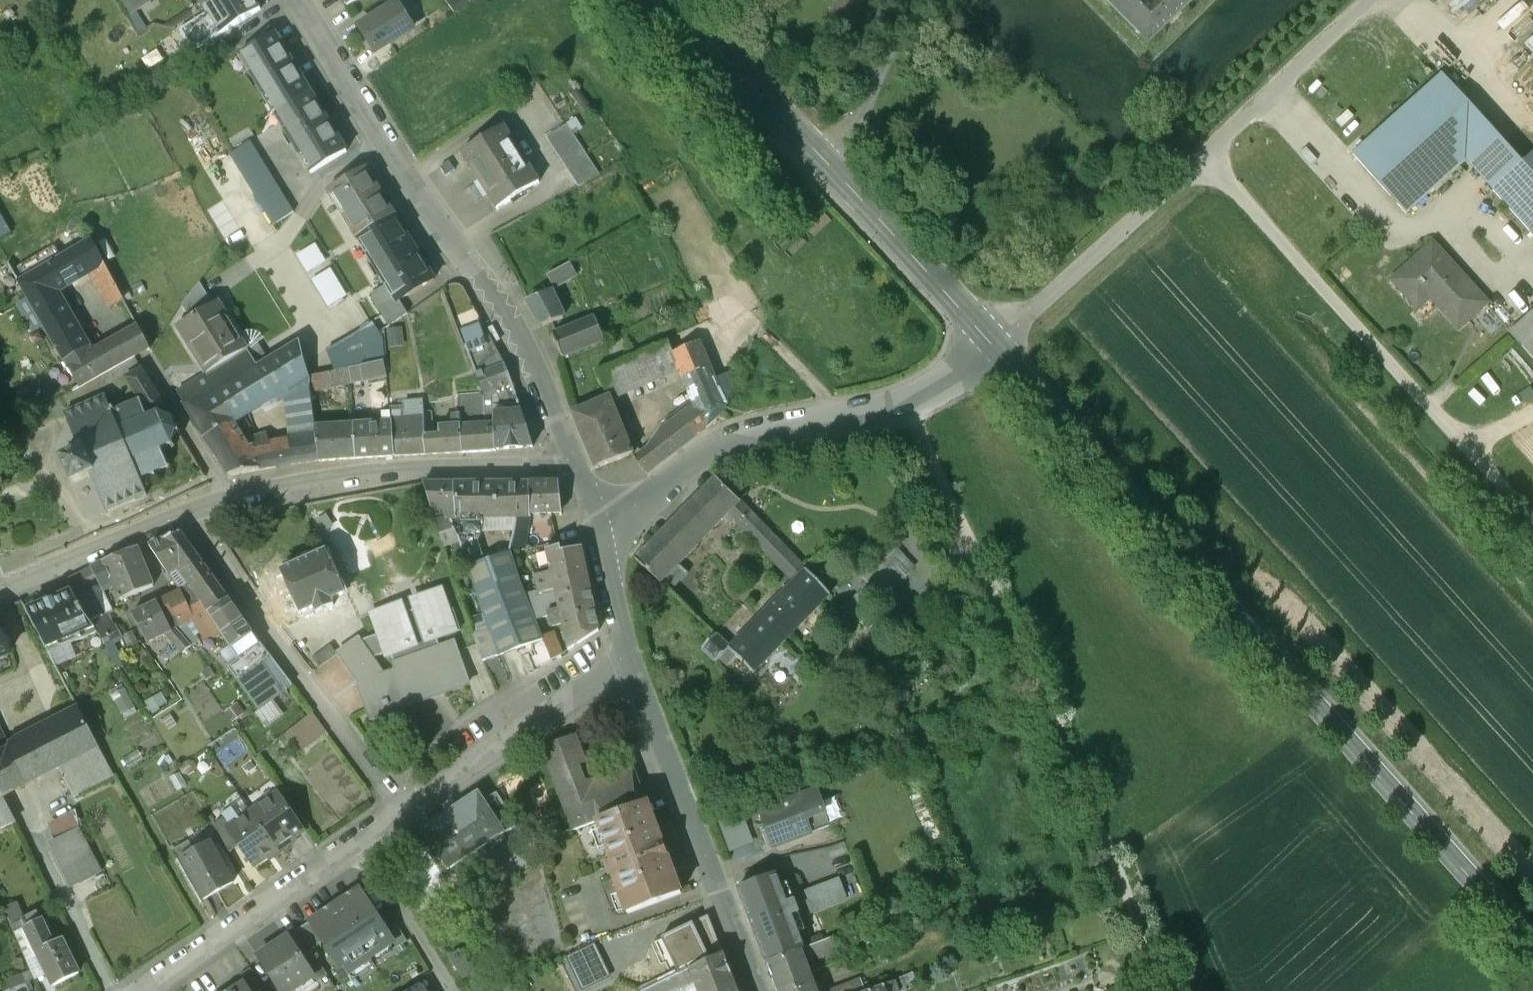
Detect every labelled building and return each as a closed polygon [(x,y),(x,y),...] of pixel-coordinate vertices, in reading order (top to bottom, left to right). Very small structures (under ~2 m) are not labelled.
[(129,14),(151,1),(150,0),(120,0),(129,14)] [(200,3),(207,15),(219,35),(261,10),(255,0),(204,0),(200,3)] [(457,10),(469,1),(469,0),(450,0),(457,10)] [(1149,46),(1197,0),(1102,0),(1149,46)] [(1483,0),(1464,0),(1452,11),(1460,21),(1483,0)] [(398,4),(360,27),(375,52),(413,28),(398,4)] [(192,51),(219,35),(207,15),(180,31),(192,51)] [(311,92),(275,33),(239,55),(275,114),(311,92)] [(1353,155),(1406,214),(1465,161),(1495,134),(1442,74),(1353,155)] [(346,151),(311,92),(275,114),(311,172),(346,151)] [(579,187),(600,175),(567,124),(546,136),(579,187)] [(539,183),(503,127),(462,153),(480,181),(475,184),(483,197),(488,194),(497,209),(539,183)] [(1522,164),(1495,134),(1465,161),(1492,190),(1522,164)] [(230,154),(273,225),(294,212),(251,141),(230,154)] [(1522,164),(1492,190),(1532,235),(1532,234),(1532,154),(1522,164)] [(434,279),(365,167),(328,190),(387,286),(370,296),(380,312),(399,301),(434,279)] [(14,226),(0,201),(0,234),(14,226)] [(92,239),(77,247),(90,269),(111,305),(124,298),(92,239)] [(5,259),(18,279),(49,263),(37,242),(5,259)] [(1433,244),(1392,281),(1417,309),(1430,297),(1459,329),(1487,304),(1433,244)] [(18,279),(31,301),(54,289),(90,269),(77,247),(49,263),(18,279)] [(572,263),(549,275),(556,288),(578,275),(572,263)] [(191,319),(213,305),(200,283),(182,305),(191,319)] [(563,318),(549,285),(543,288),(545,293),(529,300),(544,328),(563,318)] [(31,301),(64,357),(86,345),(54,289),(31,301)] [(207,374),(250,349),(220,301),(213,305),(191,319),(178,327),(207,374)] [(399,301),(380,312),(380,313),(389,327),(407,314),(399,301)] [(1510,333),(1532,359),(1532,312),(1510,333)] [(332,349),(340,370),(350,368),(385,361),(387,361),(385,329),(389,327),(380,313),(372,323),(332,349)] [(596,318),(553,336),(563,358),(605,340),(596,318)] [(293,322),(250,349),(207,374),(177,393),(205,437),(236,420),(294,387),(309,381),(310,381),(309,376),(293,322)] [(64,357),(74,374),(65,379),(72,391),(150,349),(140,329),(91,354),(86,345),(64,357)] [(667,341),(647,351),(658,375),(679,366),(673,353),(667,341)] [(492,369),(504,364),(504,363),(493,342),(468,352),(477,375),(492,369)] [(714,380),(697,342),(673,353),(679,366),(693,398),(698,408),(707,428),(727,408),(714,380)] [(647,351),(600,372),(611,397),(658,375),(647,351)] [(385,361),(350,368),(353,381),(360,380),(387,372),(385,361)] [(492,369),(499,388),(512,383),(504,364),(492,369)] [(309,381),(311,390),(349,383),(354,382),(353,381),(350,368),(340,370),(309,376),(310,381),(309,381)] [(163,449),(170,446),(173,449),(176,445),(173,443),(176,435),(181,434),(180,430),(176,430),(173,424),(176,417),(172,416),(170,420),(160,415),(160,411),(165,408),(142,369),(126,378),(140,400),(139,401),(130,405),(129,402),(126,403),(123,404),(125,407),(117,410),(116,407),(111,409),(105,396),(103,397),(102,395),(98,397),(99,399),(92,402),(91,399),(87,401),(88,404),(81,407),(80,404),(76,406),(77,409),(65,414),(80,450),(60,460),(72,485),(91,476),(106,513),(147,496),(141,480),(152,475),(154,478),(156,477),(155,474),(167,469),(171,470),(172,466),(169,465),(163,449)] [(477,375),(484,393),(499,388),(492,369),(477,375)] [(714,380),(727,408),(734,391),(726,373),(714,380)] [(311,390),(309,381),(294,387),(299,437),(290,439),(272,443),(277,466),(295,463),(317,460),(322,460),(317,427),(311,390)] [(460,395),(461,415),(485,414),(484,393),(460,395)] [(611,397),(573,413),(577,426),(595,469),(634,453),(611,397)] [(693,411),(698,408),(693,398),(689,402),(693,411)] [(404,402),(405,418),(425,417),(424,401),(404,402)] [(494,414),(495,424),(496,450),(533,447),(524,419),(519,405),(505,406),(505,413),(494,414)] [(677,451),(707,428),(698,408),(693,411),(659,435),(648,450),(638,468),(643,477),(677,451)] [(426,437),(427,455),(462,453),(461,427),(485,425),(485,424),(485,414),(461,415),(453,416),(453,427),(441,427),(441,436),(426,437)] [(392,419),(393,424),(396,456),(427,455),(426,437),(426,432),(430,431),(429,422),(425,422),(425,417),(405,418),(392,419)] [(230,476),(277,466),(272,443),(256,447),(255,444),(251,446),(236,420),(205,437),(230,476)] [(357,425),(359,458),(396,456),(393,424),(357,425)] [(485,425),(461,427),(462,453),(496,451),(496,450),(495,424),(485,424),(485,425)] [(317,427),(322,460),(359,458),(357,425),(317,427)] [(716,478),(636,560),(669,592),(687,573),(679,566),(725,518),(731,524),(736,520),(730,513),(740,502),(716,478)] [(452,518),(458,518),(456,483),(423,483),(436,523),(452,518)] [(456,483),(458,518),(501,517),(531,516),(531,512),(530,483),(456,483)] [(530,483),(531,512),(562,511),(560,483),(530,483)] [(806,571),(740,502),(730,513),(736,520),(795,582),(806,571)] [(531,518),(531,516),(501,517),(492,559),(506,553),(509,542),(512,543),(517,519),(528,518),(531,518)] [(460,541),(452,518),(436,523),(443,546),(460,541)] [(463,522),(458,518),(452,518),(460,541),(462,545),(471,541),(463,522)] [(522,549),(528,518),(517,519),(512,543),(511,547),(522,549)] [(905,529),(831,599),(859,628),(932,558),(905,529)] [(194,584),(211,575),(180,532),(149,546),(170,575),(182,565),(194,584)] [(544,538),(547,551),(558,547),(556,536),(544,538)] [(581,548),(560,553),(559,547),(558,547),(547,551),(552,572),(557,596),(590,589),(581,548)] [(139,592),(152,586),(137,548),(93,567),(101,582),(116,611),(120,609),(125,607),(128,611),(143,604),(139,592)] [(325,551),(282,571),(293,594),(267,606),(275,624),(314,607),(316,612),(333,605),(331,599),(344,593),(325,551)] [(525,596),(519,582),(510,552),(506,553),(492,559),(470,568),(490,625),(501,654),(543,639),(536,622),(536,621),(525,596)] [(93,620),(105,614),(91,587),(101,582),(93,567),(69,579),(75,592),(82,606),(93,620)] [(830,595),(806,571),(795,582),(729,650),(737,657),(754,673),(830,595)] [(552,572),(537,575),(541,592),(525,596),(536,621),(550,615),(552,625),(563,623),(557,596),(552,572)] [(202,604),(210,616),(230,601),(211,575),(194,584),(181,590),(191,609),(202,604)] [(599,631),(590,589),(557,596),(563,623),(569,649),(599,631)] [(194,618),(191,609),(181,590),(158,601),(166,618),(171,617),(176,626),(193,618),(194,618)] [(442,590),(425,596),(427,601),(414,606),(415,611),(406,614),(404,609),(392,614),(390,609),(372,615),(379,635),(359,642),(358,640),(340,654),(361,683),(359,683),(371,707),(438,684),(444,690),(466,683),(452,643),(440,647),(437,639),(456,632),(456,631),(460,629),(453,610),(449,612),(442,590)] [(93,620),(82,606),(75,592),(31,611),(51,651),(99,631),(93,620)] [(177,629),(176,626),(171,617),(166,618),(158,601),(133,614),(150,642),(166,635),(177,629)] [(242,642),(253,634),(230,601),(210,616),(222,633),(233,649),(242,642)] [(208,642),(222,633),(210,616),(202,604),(191,609),(194,618),(193,618),(203,633),(202,633),(208,642)] [(126,622),(120,609),(116,611),(110,613),(116,626),(126,622)] [(104,639),(116,633),(106,615),(105,614),(93,620),(99,631),(104,639)] [(546,618),(536,622),(543,639),(552,660),(561,654),(546,618)] [(483,660),(501,654),(490,625),(473,631),(483,660)] [(191,648),(177,629),(166,635),(182,654),(191,648)] [(10,653),(0,630),(0,658),(10,653)] [(261,710),(292,686),(260,643),(253,634),(242,642),(249,653),(229,667),(261,710)] [(715,636),(702,649),(716,662),(720,658),(728,666),(737,657),(729,650),(715,636)] [(331,646),(313,659),(320,670),(339,657),(331,646)] [(2,796),(2,797),(59,768),(74,797),(113,777),(79,710),(6,747),(0,750),(0,792),(2,796)] [(297,742),(305,752),(328,734),(313,714),(294,728),(302,738),(297,742)] [(630,767),(592,781),(591,780),(589,781),(582,764),(585,763),(575,736),(543,748),(574,830),(598,821),(643,804),(630,767)] [(273,783),(246,801),(253,812),(277,848),(305,830),(273,783)] [(485,788),(422,830),(448,869),(511,828),(485,788)] [(817,791),(760,812),(774,847),(830,826),(817,791)] [(16,824),(2,797),(2,796),(0,792),(0,830),(16,824)] [(662,843),(646,803),(643,804),(598,821),(605,839),(613,861),(607,864),(612,876),(614,876),(627,912),(681,892),(667,856),(668,855),(663,843),(662,843)] [(253,812),(231,827),(230,828),(241,845),(254,864),(277,848),(253,812)] [(71,813),(46,825),(54,841),(50,843),(71,886),(100,872),(71,813)] [(745,813),(722,822),(733,849),(756,840),(745,813)] [(241,845),(230,828),(231,827),(224,818),(214,825),(230,852),(241,845)] [(605,839),(598,821),(574,830),(534,845),(541,863),(605,839)] [(211,842),(181,859),(204,900),(234,883),(211,842)] [(809,877),(831,868),(822,847),(801,856),(809,877)] [(775,873),(738,887),(766,962),(803,948),(798,933),(791,916),(799,913),(794,900),(786,903),(780,886),(775,873)] [(838,880),(805,893),(812,911),(845,899),(838,880)] [(786,903),(794,900),(787,883),(780,886),(786,903)] [(360,889),(310,921),(324,942),(340,969),(344,967),(349,974),(371,960),(370,958),(385,948),(384,947),(394,941),(379,918),(360,889)] [(388,911),(379,918),(394,941),(398,947),(407,941),(388,911)] [(805,930),(799,913),(791,916),(798,933),(805,930)] [(661,937),(679,974),(690,968),(722,953),(708,915),(661,937)] [(63,942),(54,947),(41,921),(25,930),(49,975),(55,988),(80,975),(63,942)] [(324,942),(310,921),(298,929),(311,950),(324,942)] [(39,981),(49,975),(25,930),(15,935),(39,981)] [(287,936),(257,956),(280,990),(292,990),(312,978),(314,977),(302,959),(287,936)] [(835,937),(821,942),(826,955),(840,950),(835,937)] [(803,948),(766,962),(775,986),(809,972),(804,958),(809,956),(810,958),(814,959),(826,955),(821,942),(803,948)] [(566,957),(582,989),(609,976),(594,944),(566,957)] [(460,950),(449,957),(462,979),(473,972),(460,950)] [(302,959),(314,977),(312,978),(315,982),(327,974),(313,952),(302,959)] [(690,968),(696,982),(700,990),(737,990),(722,953),(690,968)] [(244,981),(250,990),(258,990),(264,987),(251,967),(239,974),(244,981)] [(645,990),(677,990),(696,982),(690,968),(679,974),(645,990)] [(775,986),(777,990),(816,990),(809,972),(775,986)] [(838,990),(865,990),(860,980),(837,989),(838,990)] [(229,990),(250,990),(244,981),(229,990)] [(884,986),(886,990),(902,990),(901,987),(897,989),(895,982),(884,986)]
